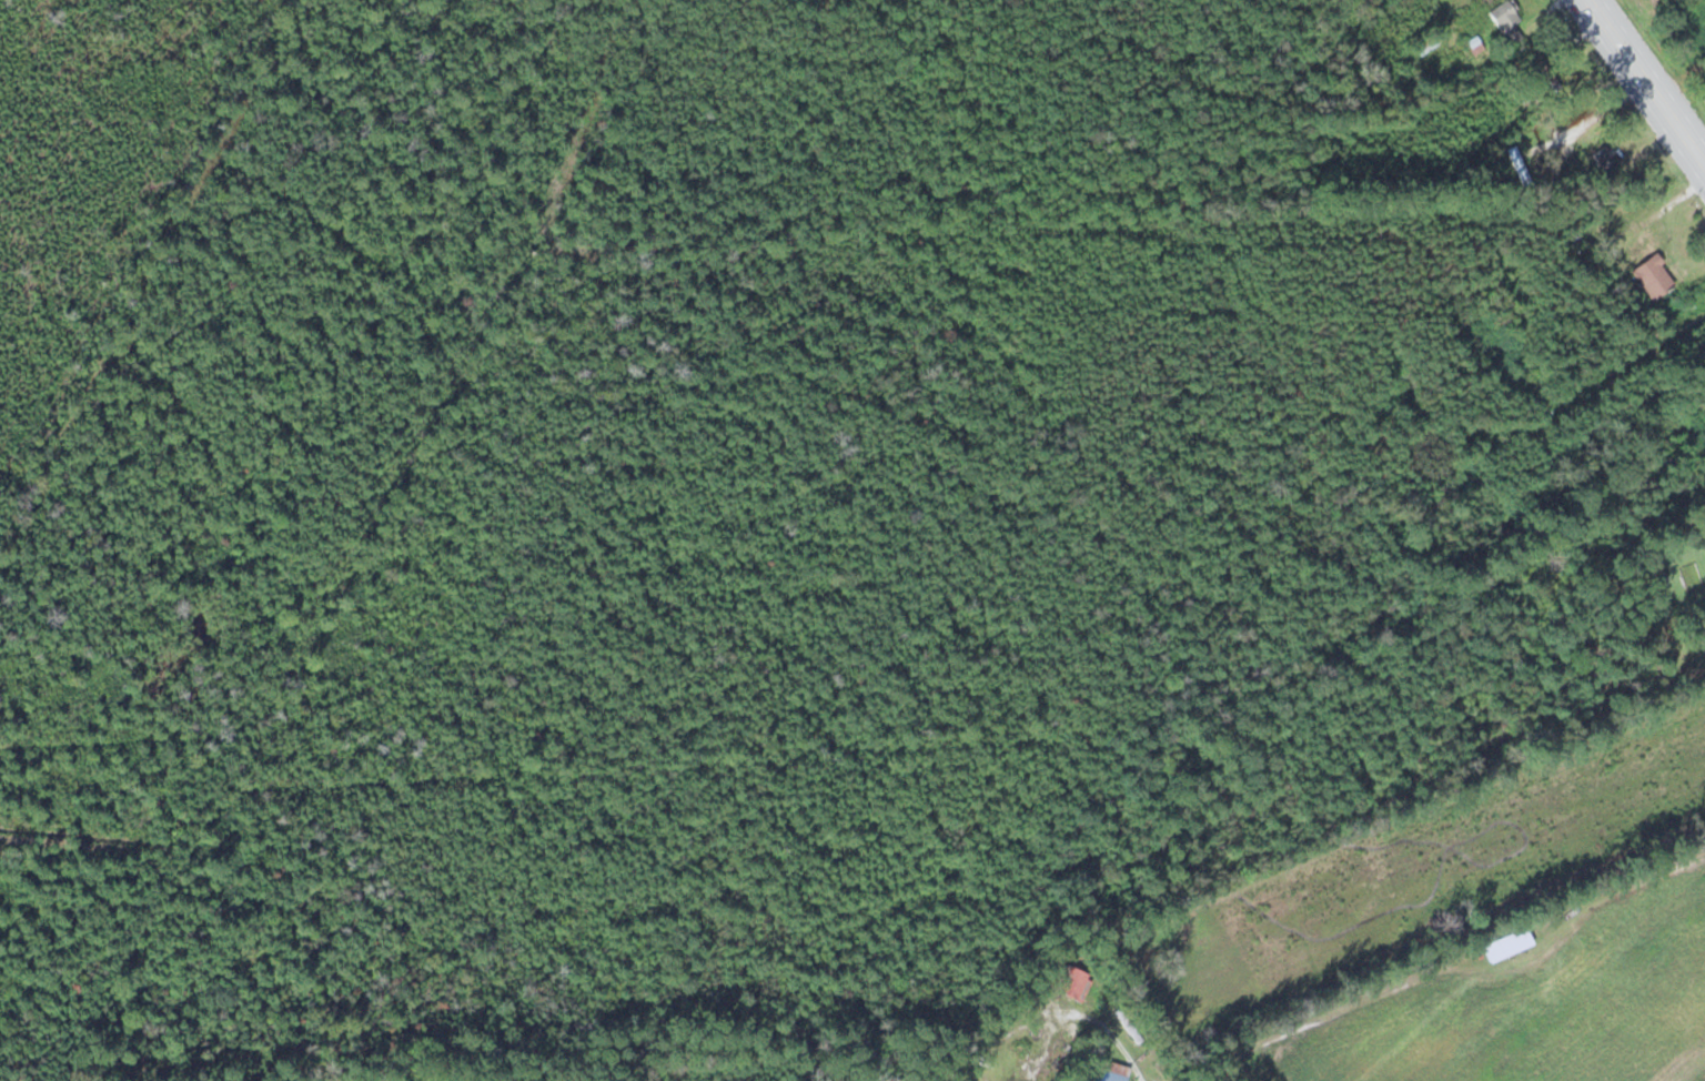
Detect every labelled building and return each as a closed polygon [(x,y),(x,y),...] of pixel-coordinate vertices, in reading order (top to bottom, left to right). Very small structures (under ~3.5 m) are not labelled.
[(1583,117),(1573,103),(1556,116),(1566,130),(1583,117)] [(1615,171),(1608,147),(1590,152),(1597,176),(1615,171)] [(1675,282),(1652,253),(1629,271),(1652,301),(1675,282)] [(1048,988),(1078,1003),(1091,977),(1060,962),(1048,988)] [(1099,1060),(1093,1080),(1124,1080),(1128,1068),(1099,1060)]
